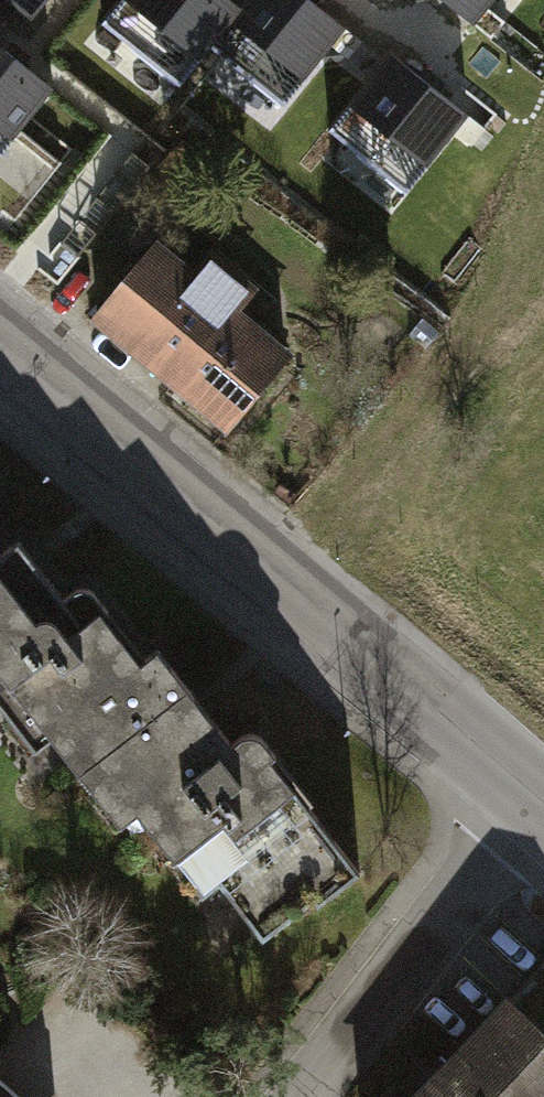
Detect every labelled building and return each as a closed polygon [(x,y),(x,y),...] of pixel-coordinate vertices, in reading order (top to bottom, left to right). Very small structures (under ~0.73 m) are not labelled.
[(31,19),(46,0),(7,0),(31,19)] [(210,46),(208,44),(239,6),(236,4),(231,0),(121,0),(102,23),(179,86),(210,46)] [(236,4),(239,6),(208,44),(210,46),(283,104),(345,27),(311,0),(240,0),(236,4)] [(474,25),(494,0),(443,0),(474,25)] [(0,45),(0,154),(53,88),(0,45)] [(467,115),(391,54),(328,131),(405,192),(467,115)] [(153,248),(97,314),(138,348),(136,349),(229,425),(284,359),(269,346),(277,337),(237,304),(248,291),(209,259),(191,280),(153,248)] [(102,614),(107,610),(91,591),(85,588),(79,588),(73,591),(61,599),(17,541),(0,554),(0,696),(11,687),(9,685),(102,614)] [(9,685),(11,687),(80,775),(96,762),(162,845),(179,832),(261,939),(312,899),(317,906),(359,872),(271,759),(275,756),(259,735),(254,733),(247,733),(243,734),(231,742),(156,648),(140,661),(102,614),(9,685)] [(420,1096),(543,1096),(543,1037),(508,1003),(420,1096)]
